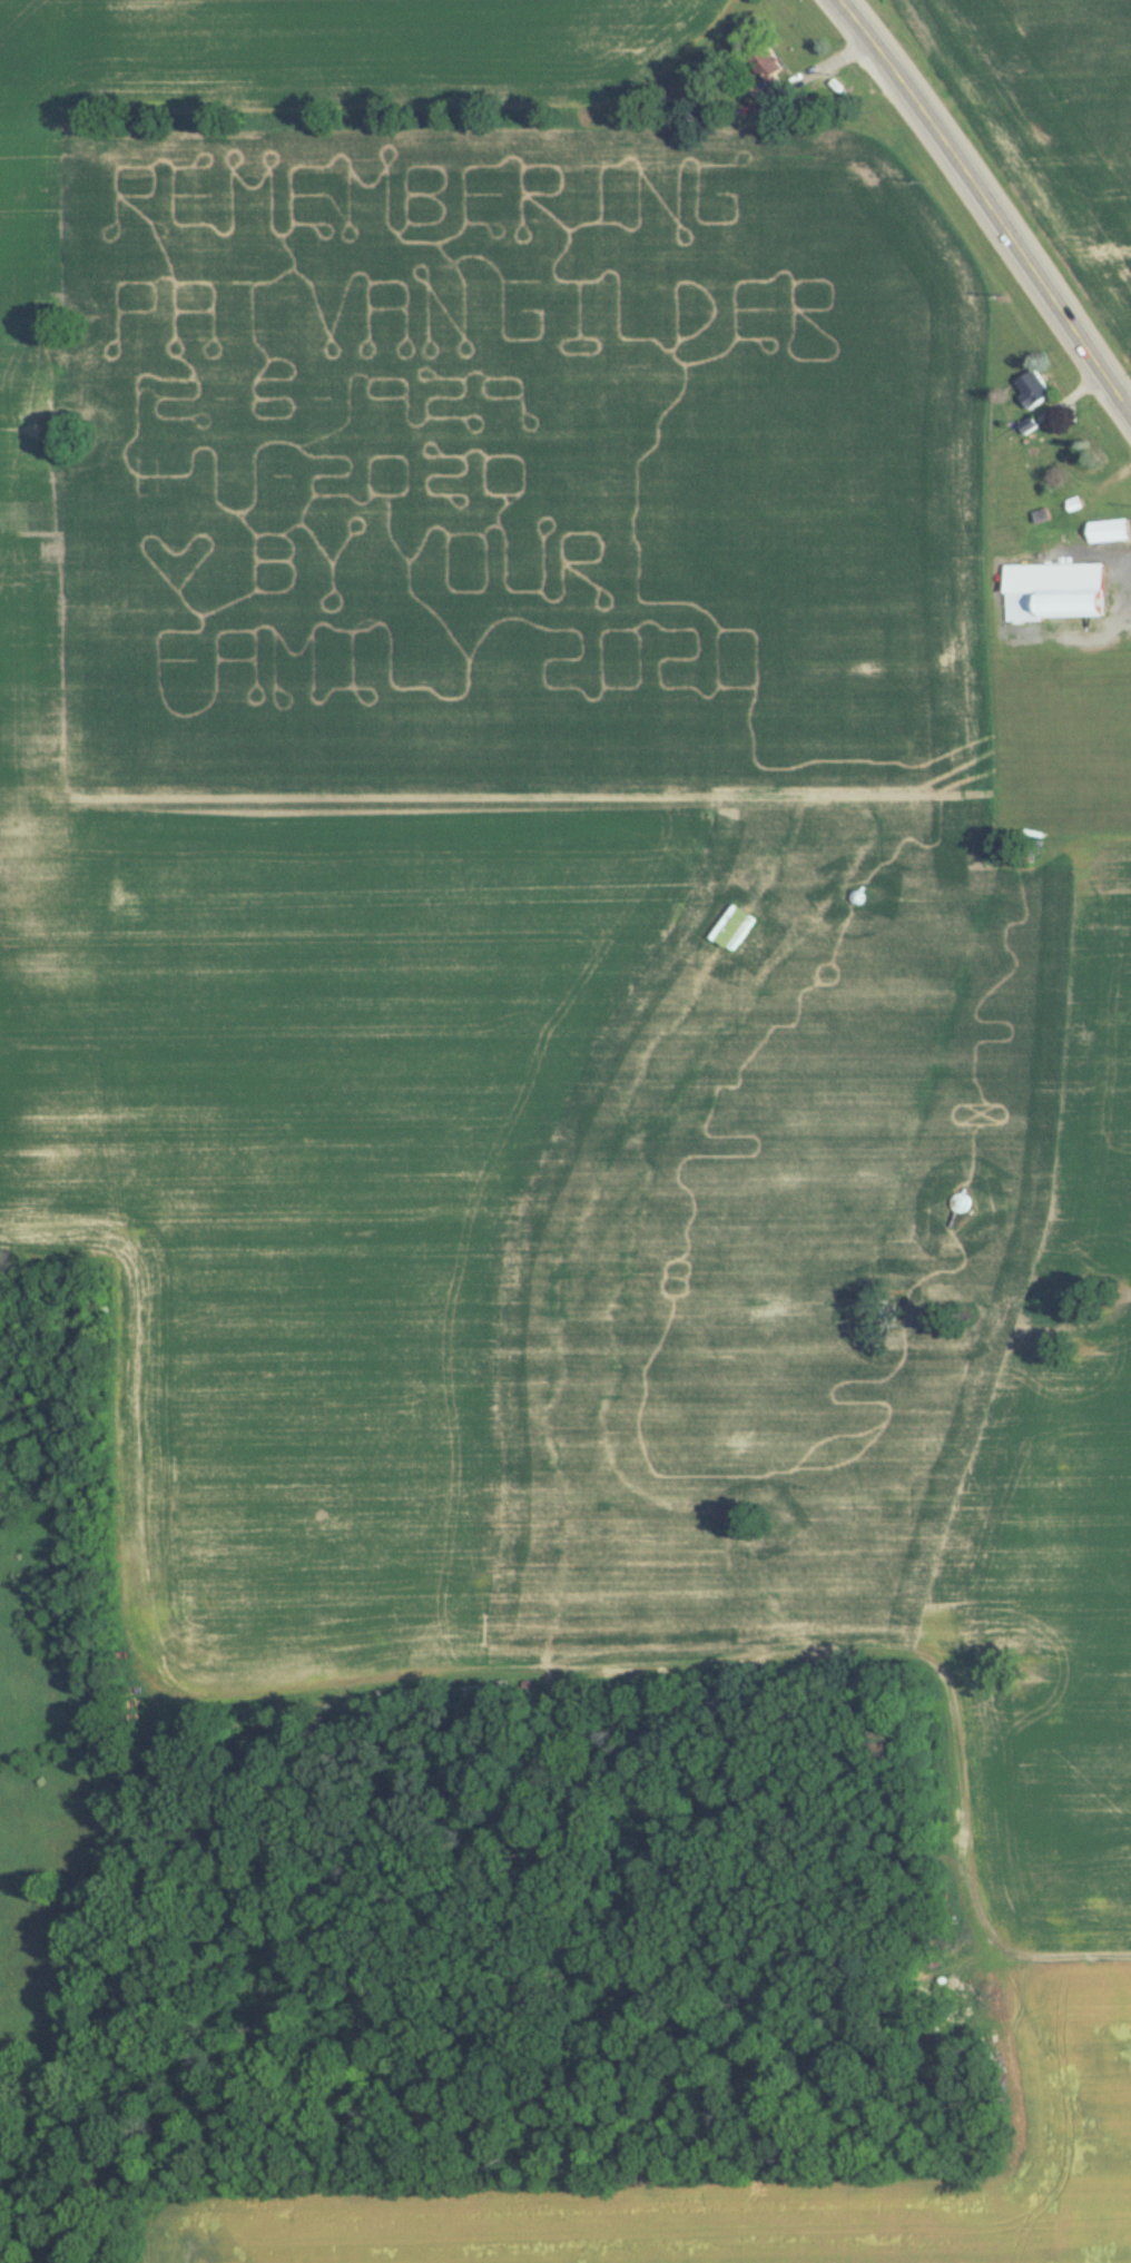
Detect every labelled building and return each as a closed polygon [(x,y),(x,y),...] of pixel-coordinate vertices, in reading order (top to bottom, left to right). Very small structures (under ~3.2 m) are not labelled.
[(778,57),(756,57),(756,79),(778,80),(778,57)] [(1051,395),(1035,369),(1012,383),(1029,409),(1051,395)] [(1088,521),(1089,542),(1127,542),(1127,520),(1088,521)] [(1004,564),(1005,619),(1103,618),(1102,564),(1004,564)]
